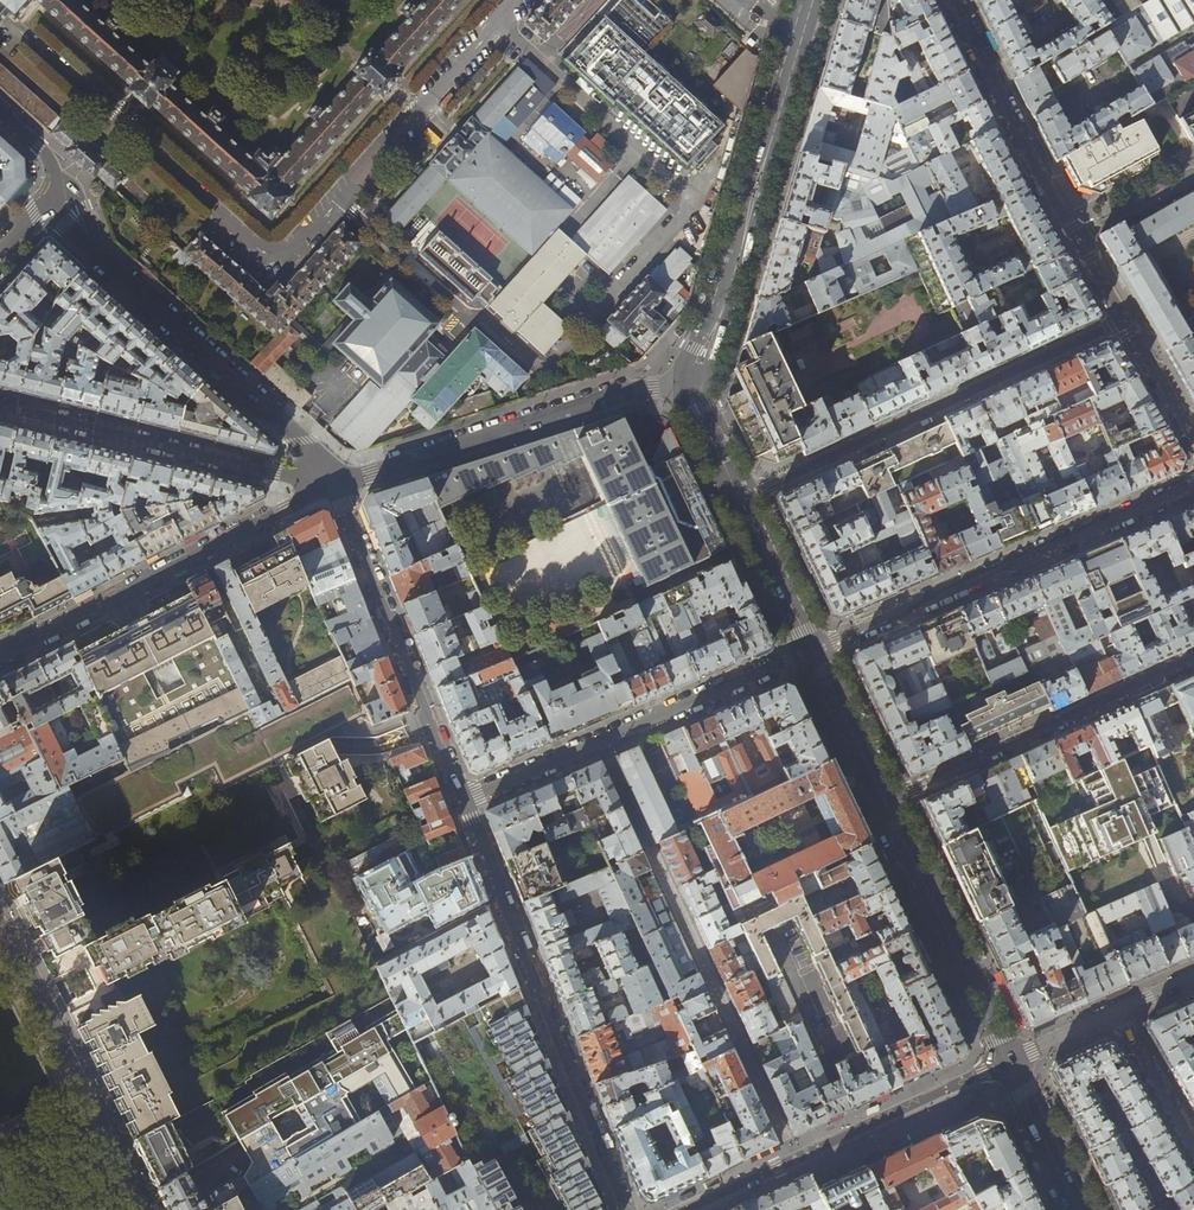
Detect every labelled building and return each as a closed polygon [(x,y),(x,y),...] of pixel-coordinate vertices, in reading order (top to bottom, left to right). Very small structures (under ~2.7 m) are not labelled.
[(8,15),(15,21),(30,4),(34,0),(0,0),(0,8),(8,15)] [(38,3),(131,87),(128,91),(139,101),(148,110),(152,105),(249,194),(246,198),(270,220),(293,196),(288,192),(377,94),(382,98),(392,86),(400,77),(396,73),(463,0),(426,0),(419,8),(410,1),(401,12),(409,19),(376,55),(371,51),(362,61),(353,71),(357,75),(324,111),(317,104),(307,115),(314,122),(283,157),(275,149),(267,158),(260,151),(253,159),(217,127),(224,119),(214,109),(206,117),(170,85),(174,81),(180,75),(169,65),(159,56),(154,62),(150,67),(114,35),(122,26),(111,16),(103,25),(76,0),(35,0),(38,3)] [(545,42),(583,0),(548,0),(525,25),(545,42)] [(722,124),(644,54),(672,23),(660,12),(655,18),(635,0),(620,0),(565,61),(614,105),(617,102),(688,165),(722,124)] [(881,0),(845,0),(840,16),(838,22),(868,30),(871,31),(881,0)] [(888,15),(893,15),(892,7),(896,6),(897,8),(900,7),(905,16),(889,24),(890,37),(939,14),(932,0),(887,0),(888,15)] [(977,4),(990,30),(1015,18),(1007,0),(975,0),(977,4)] [(1077,26),(1033,52),(1025,36),(1032,33),(1022,15),(1016,19),(1015,18),(990,30),(1001,53),(1014,80),(1029,71),(1026,65),(1034,60),(1037,66),(1091,33),(1087,27),(1095,23),(1099,29),(1103,27),(1112,21),(1098,0),(1060,0),(1077,26)] [(1039,0),(1030,0),(1022,6),(1026,10),(1039,0)] [(1045,0),(1039,0),(1026,10),(1029,14),(1046,1),(1045,0)] [(1103,27),(1118,51),(1126,64),(1193,24),(1193,0),(1147,0),(1145,1),(1121,16),(1112,21),(1103,27)] [(1145,1),(1145,0),(1113,0),(1121,16),(1145,1)] [(0,23),(1,24),(5,19),(8,15),(0,8),(0,23)] [(694,24),(711,40),(722,28),(705,12),(694,24)] [(753,13),(750,16),(751,19),(756,24),(759,23),(761,21),(761,17),(756,13),(753,13)] [(953,42),(939,14),(890,37),(896,50),(902,62),(909,76),(919,95),(967,71),(953,42)] [(868,30),(838,22),(826,64),(819,88),(848,96),(868,30)] [(1062,85),(1118,51),(1103,27),(1099,29),(1091,33),(1037,66),(1029,71),(1014,80),(1015,80),(1014,81),(1027,109),(1028,108),(1034,119),(1055,161),(1056,162),(1062,158),(1137,114),(1151,106),(1140,87),(1084,120),(1084,121),(1069,129),(1043,80),(1055,73),(1057,76),(1053,78),(1058,87),(1062,84),(1062,85)] [(896,50),(890,37),(882,35),(863,100),(871,102),(891,109),(896,106),(892,99),(898,81),(909,76),(902,62),(896,64),(891,53),(896,50)] [(1151,106),(1193,81),(1193,35),(1159,56),(1158,56),(1131,72),(1140,87),(1151,106)] [(747,52),(714,89),(743,116),(759,60),(754,58),(747,52)] [(46,130),(57,118),(0,66),(0,89),(46,130)] [(573,210),(543,183),(502,147),(544,98),(530,85),(532,83),(517,69),(472,119),(457,136),(456,135),(454,138),(453,137),(447,145),(448,145),(445,147),(445,148),(430,165),(431,166),(386,216),(401,230),(418,212),(447,179),(532,255),(573,210)] [(982,101),(977,92),(967,71),(919,95),(896,106),(891,109),(896,119),(905,139),(982,101)] [(867,115),(871,102),(863,100),(848,96),(819,88),(809,121),(800,154),(843,167),(852,169),(856,153),(833,146),(836,134),(824,130),(827,121),(839,125),(844,109),(867,115)] [(988,115),(982,101),(905,139),(918,167),(925,164),(950,152),(958,148),(947,126),(964,118),(965,121),(968,120),(973,130),(969,132),(969,135),(972,141),(995,129),(988,115)] [(879,177),(896,119),(891,109),(871,102),(867,115),(856,153),(852,169),(879,177)] [(557,164),(566,154),(597,182),(613,164),(599,152),(606,144),(596,135),(589,143),(582,136),(584,133),(552,105),(521,142),(538,157),(542,152),(557,164)] [(1180,119),(1193,142),(1193,111),(1180,119)] [(1137,114),(1062,158),(1064,163),(1079,189),(1087,191),(1102,196),(1139,174),(1144,165),(1142,161),(1159,152),(1137,114)] [(896,119),(879,177),(891,181),(918,167),(905,139),(896,119)] [(112,190),(114,191),(117,187),(125,177),(108,162),(93,149),(79,136),(62,121),(50,134),(67,149),(64,152),(79,165),(88,173),(94,178),(96,175),(112,190)] [(972,141),(970,142),(997,196),(992,198),(993,202),(1026,188),(1006,151),(995,129),(972,141)] [(3,166),(4,180),(0,176),(0,197),(5,202),(22,184),(25,181),(24,169),(23,160),(19,155),(0,139),(0,166),(3,166)] [(950,152),(925,164),(952,219),(978,208),(950,152)] [(843,167),(800,154),(791,183),(782,215),(780,221),(823,233),(824,233),(828,217),(843,167)] [(821,276),(904,240),(930,229),(934,227),(952,219),(925,164),(918,167),(891,181),(879,177),(852,169),(843,167),(828,217),(837,220),(843,219),(844,232),(838,234),(836,238),(838,247),(817,251),(815,256),(821,276)] [(574,197),(550,175),(543,183),(573,210),(580,202),(574,197)] [(568,239),(585,255),(607,275),(666,211),(628,176),(568,239)] [(22,184),(5,202),(8,205),(25,187),(22,184)] [(934,227),(938,236),(934,238),(930,229),(904,240),(918,270),(938,313),(951,307),(963,301),(959,292),(963,290),(968,299),(1027,272),(1031,270),(1064,254),(1043,217),(1026,188),(993,202),(978,208),(952,219),(934,227)] [(1193,222),(1193,191),(1126,230),(1121,222),(1100,234),(1099,237),(1111,256),(1112,259),(1112,260),(1124,280),(1124,279),(1159,339),(1158,339),(1165,351),(1191,336),(1193,334),(1193,306),(1186,310),(1185,308),(1175,314),(1147,266),(1141,255),(1140,254),(1193,222)] [(769,259),(754,311),(743,346),(765,337),(767,329),(773,327),(775,332),(789,326),(781,306),(777,296),(788,291),(788,289),(787,290),(794,265),(800,267),(794,288),(803,284),(808,282),(815,256),(817,251),(823,233),(780,221),(769,259)] [(183,254),(191,260),(275,337),(293,320),(321,288),(362,243),(342,226),(284,289),(277,282),(267,293),(201,234),(183,254)] [(154,233),(169,247),(172,243),(157,230),(154,233)] [(585,255),(568,239),(558,230),(488,307),(503,320),(501,321),(512,331),(513,332),(515,331),(516,332),(542,356),(568,328),(541,304),(585,255)] [(473,300),(482,309),(496,295),(486,286),(490,282),(442,238),(444,236),(438,231),(422,249),(476,297),(473,300)] [(812,304),(816,314),(918,270),(904,240),(821,276),(808,282),(803,284),(812,304)] [(49,242),(36,257),(21,273),(46,295),(54,303),(54,302),(57,300),(43,288),(48,282),(52,281),(64,292),(65,291),(68,287),(82,272),(49,242)] [(191,260),(183,254),(180,250),(174,257),(185,267),(191,260)] [(665,294),(660,301),(665,305),(659,312),(673,325),(686,310),(687,308),(674,294),(680,288),(673,281),(688,264),(687,263),(689,261),(679,250),(676,253),(674,251),(659,268),(657,267),(647,278),(665,294)] [(1064,254),(1031,270),(1032,273),(1035,272),(1042,285),(1012,298),(1013,301),(1012,302),(1013,305),(1006,308),(997,290),(1006,285),(1009,290),(1025,282),(1023,278),(1029,276),(1027,272),(968,299),(963,301),(951,307),(963,333),(975,327),(1008,312),(1027,302),(1029,301),(1040,296),(1078,278),(1070,264),(1064,254)] [(92,281),(82,272),(68,287),(74,292),(70,296),(65,291),(64,292),(57,300),(54,302),(65,312),(48,331),(57,336),(83,308),(78,303),(82,299),(87,303),(100,289),(92,281)] [(21,273),(6,290),(0,296),(0,309),(7,315),(11,311),(16,315),(11,319),(32,339),(41,325),(29,314),(46,295),(21,273)] [(625,339),(638,325),(654,339),(660,332),(665,326),(666,326),(650,312),(660,301),(665,294),(647,278),(646,277),(606,322),(607,323),(624,339),(625,339)] [(1097,316),(1099,313),(1078,278),(1040,296),(1045,306),(1046,309),(1060,337),(1073,331),(1096,320),(1097,316)] [(334,346),(381,389),(395,374),(424,341),(439,325),(413,302),(390,281),(369,304),(368,303),(365,301),(348,286),(335,300),(333,302),(348,316),(327,339),(334,346)] [(110,298),(100,289),(87,303),(92,308),(88,312),(83,308),(57,336),(65,341),(67,341),(81,326),(91,335),(119,305),(110,298)] [(1040,296),(1029,301),(1032,307),(1040,303),(1041,307),(1045,306),(1040,296)] [(1027,302),(1008,312),(1026,352),(1056,338),(1060,337),(1046,309),(1032,315),(1027,302)] [(781,306),(789,326),(816,314),(812,304),(791,313),(787,312),(785,305),(781,306)] [(92,349),(95,352),(92,355),(99,358),(112,365),(119,356),(130,366),(132,364),(155,338),(127,313),(119,305),(91,335),(99,342),(92,349)] [(0,309),(0,336),(9,335),(17,344),(32,339),(11,319),(7,324),(3,320),(7,315),(0,309)] [(975,327),(993,368),(1010,360),(1026,352),(1008,312),(975,327)] [(322,346),(293,320),(275,337),(250,365),(300,409),(311,397),(273,364),(299,336),(323,357),(325,355),(334,346),(327,339),(322,346)] [(624,339),(607,323),(597,334),(614,350),(624,339)] [(665,326),(660,332),(664,335),(668,330),(665,326)] [(961,383),(967,380),(993,368),(975,327),(963,333),(908,358),(927,399),(961,383)] [(444,414),(453,404),(478,376),(501,396),(508,389),(512,392),(527,376),(474,328),(446,361),(417,392),(411,399),(418,406),(411,415),(428,430),(444,414)] [(24,372),(19,392),(39,397),(58,402),(64,378),(64,376),(57,374),(65,341),(57,336),(48,331),(44,329),(39,346),(31,344),(26,367),(24,372)] [(70,343),(78,347),(79,348),(84,343),(76,336),(70,343)] [(765,337),(743,346),(735,375),(728,398),(736,414),(756,457),(771,449),(777,462),(797,453),(802,451),(796,438),(786,416),(803,408),(804,408),(796,391),(793,393),(767,336),(765,337)] [(1191,336),(1165,351),(1185,385),(1193,399),(1193,342),(1191,336)] [(162,344),(155,338),(132,364),(137,368),(133,372),(128,368),(125,372),(138,379),(147,384),(156,374),(151,369),(155,365),(160,369),(174,354),(162,344)] [(17,344),(14,357),(7,362),(0,360),(0,387),(4,388),(19,392),(24,372),(19,371),(20,365),(26,367),(31,344),(32,339),(17,344)] [(1115,341),(1108,340),(1090,349),(1075,356),(1076,358),(1087,383),(1094,397),(1137,377),(1123,355),(1115,341)] [(424,341),(395,374),(417,392),(446,361),(429,346),(424,341)] [(92,355),(79,348),(78,347),(75,361),(68,360),(65,372),(73,374),(72,380),(64,378),(58,402),(74,406),(97,411),(101,396),(102,390),(104,384),(93,382),(99,358),(92,355)] [(190,370),(174,354),(160,369),(165,374),(161,378),(156,374),(147,384),(166,393),(175,399),(181,392),(188,399),(204,382),(190,370)] [(908,358),(852,385),(871,425),(888,417),(923,401),(927,399),(908,358)] [(1055,368),(1044,374),(1054,397),(1083,384),(1084,385),(1087,383),(1076,358),(1055,368)] [(1036,406),(1042,403),(1054,397),(1044,374),(1042,371),(1026,379),(1009,386),(1016,402),(1024,398),(1026,404),(1019,407),(1021,412),(1036,406)] [(417,392),(395,374),(381,389),(379,391),(370,382),(341,414),(331,425),(332,427),(330,429),(336,434),(338,432),(359,452),(362,451),(366,450),(411,399),(417,392)] [(136,383),(106,376),(105,379),(104,384),(102,390),(109,391),(107,398),(101,396),(97,411),(118,417),(137,422),(141,407),(135,405),(137,398),(143,400),(147,384),(138,379),(136,383)] [(1145,391),(1137,377),(1094,397),(1089,399),(1099,424),(1100,425),(1117,418),(1115,413),(1101,413),(1100,411),(1124,400),(1128,409),(1124,411),(1126,413),(1151,402),(1145,391)] [(219,395),(204,382),(188,399),(184,403),(184,406),(186,407),(189,404),(190,404),(191,402),(195,405),(191,412),(186,411),(187,409),(183,408),(178,432),(200,437),(216,441),(220,422),(233,409),(219,395)] [(164,401),(166,393),(147,384),(143,400),(150,402),(149,406),(142,404),(141,407),(137,422),(158,427),(178,432),(183,408),(184,406),(184,403),(180,401),(179,406),(166,403),(163,405),(161,403),(164,401)] [(846,400),(824,411),(838,441),(841,439),(871,425),(852,385),(837,392),(838,395),(843,393),(846,400)] [(1016,402),(1009,386),(993,394),(977,402),(991,433),(1024,418),(1021,412),(1019,407),(1016,402)] [(453,404),(444,414),(447,424),(495,409),(490,392),(453,404)] [(829,396),(819,401),(823,408),(832,403),(829,396)] [(1054,397),(1042,403),(1044,409),(1038,411),(1036,406),(1021,412),(1024,418),(1028,427),(1052,416),(1061,412),(1054,397)] [(1089,399),(1061,412),(1052,416),(1063,439),(1099,424),(1089,399)] [(824,411),(823,408),(819,401),(808,406),(813,418),(808,423),(808,422),(805,423),(806,425),(797,429),(793,421),(806,415),(803,408),(786,416),(796,438),(802,451),(805,456),(818,450),(838,441),(824,411)] [(943,417),(946,422),(955,442),(962,456),(972,452),(967,441),(981,434),(986,445),(995,442),(991,433),(977,402),(961,409),(943,417)] [(1100,425),(1111,451),(1132,442),(1166,427),(1163,422),(1151,402),(1126,413),(1117,418),(1100,425)] [(274,451),(276,447),(256,429),(233,409),(220,422),(216,441),(238,447),(271,455),(274,451)] [(692,565),(646,471),(636,450),(619,415),(432,475),(424,478),(438,507),(470,493),(470,490),(585,454),(609,503),(646,581),(641,584),(644,589),(692,565)] [(1063,439),(1052,416),(1028,427),(1013,433),(1033,479),(1053,525),(1073,517),(1093,508),(1075,468),(1063,439)] [(929,471),(962,456),(955,442),(946,422),(928,431),(899,444),(872,457),(858,464),(852,467),(861,486),(867,499),(894,487),(896,486),(909,480),(919,476),(929,471)] [(0,424),(0,470),(5,451),(9,453),(10,452),(15,428),(1,424),(0,424)] [(1173,440),(1166,427),(1132,442),(1135,450),(1153,442),(1155,446),(1153,447),(1154,449),(1142,455),(1140,450),(1136,452),(1138,456),(1150,484),(1162,479),(1179,471),(1183,457),(1173,440)] [(15,428),(10,452),(15,453),(8,481),(3,480),(0,492),(0,501),(7,503),(9,501),(12,491),(18,492),(18,493),(20,497),(25,494),(28,495),(25,507),(26,508),(35,511),(39,497),(41,488),(35,487),(38,476),(36,473),(22,470),(26,457),(43,462),(42,467),(45,468),(47,461),(53,437),(39,434),(15,428)] [(646,471),(692,565),(727,548),(679,448),(670,428),(664,431),(651,460),(654,467),(646,471)] [(1033,479),(1013,433),(1009,435),(995,441),(1002,457),(1010,474),(1015,487),(1033,479)] [(76,443),(53,437),(47,461),(53,462),(44,498),(39,497),(35,511),(34,514),(76,510),(81,492),(60,487),(66,468),(86,473),(92,447),(76,443)] [(1129,452),(1135,450),(1132,442),(1111,451),(1112,453),(1129,493),(1147,485),(1150,484),(1138,456),(1131,459),(1129,452)] [(109,451),(92,447),(86,473),(108,478),(105,490),(83,484),(81,492),(76,510),(93,508),(94,514),(110,512),(111,512),(111,505),(120,508),(125,487),(120,485),(123,475),(127,477),(133,457),(109,451)] [(972,452),(962,456),(1001,548),(1009,544),(1035,533),(1020,497),(1003,504),(1001,500),(994,502),(986,484),(1010,474),(1002,457),(986,465),(979,449),(972,452)] [(1088,463),(1075,468),(1093,508),(1111,501),(1129,493),(1112,453),(1104,456),(1107,465),(1107,469),(1091,476),(1088,474),(1086,469),(1090,468),(1088,463)] [(962,456),(929,471),(944,507),(963,500),(965,501),(975,525),(974,526),(971,524),(968,525),(970,529),(956,534),(968,562),(972,560),(1001,548),(962,456)] [(150,461),(133,457),(127,477),(127,479),(137,482),(136,485),(134,486),(126,484),(125,487),(120,508),(119,511),(134,509),(137,496),(138,497),(139,498),(144,499),(145,499),(146,499),(147,499),(148,498),(145,508),(163,506),(166,495),(158,493),(157,492),(159,487),(167,490),(173,467),(150,461)] [(839,466),(816,477),(827,501),(861,486),(852,467),(849,461),(839,466)] [(193,472),(173,467),(167,490),(166,495),(163,506),(190,502),(193,493),(200,494),(198,501),(207,500),(213,477),(193,472)] [(929,471),(919,476),(923,485),(913,489),(909,480),(896,486),(922,546),(935,576),(964,564),(968,562),(956,534),(938,542),(936,541),(926,517),(927,515),(944,507),(929,471)] [(213,477),(207,500),(214,498),(224,497),(224,500),(215,500),(209,503),(218,522),(264,498),(263,489),(238,483),(213,477)] [(792,531),(793,535),(822,521),(815,507),(827,501),(816,477),(779,494),(777,500),(792,531)] [(438,507),(424,478),(382,491),(370,495),(367,502),(363,508),(373,532),(394,522),(392,517),(400,513),(402,519),(403,518),(415,544),(423,560),(456,545),(438,507)] [(1033,479),(1015,487),(1020,497),(1035,533),(1040,531),(1053,525),(1033,479)] [(905,554),(922,546),(896,486),(894,487),(867,499),(856,504),(858,508),(870,538),(893,527),(905,554)] [(190,502),(163,506),(182,541),(202,531),(218,522),(209,503),(194,511),(190,502)] [(163,506),(145,508),(150,517),(149,516),(148,516),(147,516),(141,519),(141,520),(140,521),(140,522),(140,523),(134,509),(119,511),(121,514),(132,536),(141,532),(143,536),(134,540),(145,560),(160,552),(182,541),(163,506)] [(1164,520),(1176,548),(1191,542),(1189,536),(1193,535),(1193,507),(1186,510),(1164,520)] [(895,594),(882,564),(879,565),(838,583),(834,575),(844,570),(837,555),(849,549),(850,553),(853,552),(853,553),(857,551),(857,550),(859,549),(872,543),(870,538),(858,508),(829,521),(836,536),(830,539),(822,521),(793,535),(818,585),(831,614),(840,617),(868,605),(895,594)] [(110,512),(94,514),(95,519),(91,520),(78,522),(87,540),(90,545),(112,535),(117,546),(96,557),(108,579),(126,570),(145,560),(134,540),(132,536),(121,514),(114,518),(110,512)] [(301,522),(286,530),(298,558),(338,539),(328,516),(324,514),(320,512),(301,522)] [(1178,553),(1176,548),(1164,520),(1149,526),(1119,539),(1152,615),(1179,603),(1187,599),(1193,596),(1193,589),(1192,585),(1190,579),(1188,574),(1185,569),(1180,558),(1178,553)] [(70,549),(87,540),(78,522),(37,529),(45,546),(50,543),(66,573),(61,575),(62,577),(73,598),(93,587),(108,579),(96,557),(79,566),(70,549)] [(394,522),(373,532),(381,553),(390,575),(423,560),(415,544),(405,548),(394,522)] [(309,587),(298,558),(286,530),(273,537),(280,550),(275,553),(247,567),(245,565),(238,568),(232,572),(253,614),(309,587)] [(309,587),(313,595),(354,579),(344,555),(338,539),(298,558),(309,587)] [(1091,551),(1074,558),(1091,596),(1101,591),(1118,630),(1131,624),(1146,618),(1152,615),(1119,539),(1091,551)] [(879,565),(882,564),(872,543),(859,549),(866,566),(878,561),(879,565)] [(456,545),(423,560),(390,575),(397,592),(402,605),(434,592),(427,576),(464,561),(456,545)] [(922,546),(905,554),(882,564),(895,594),(901,591),(935,576),(922,546)] [(1186,549),(1178,553),(1180,558),(1188,554),(1186,549)] [(503,571),(521,570),(519,551),(502,552),(503,571)] [(1188,554),(1180,558),(1185,569),(1193,565),(1193,552),(1188,554)] [(1102,637),(1108,634),(1091,596),(1074,558),(1059,565),(1031,577),(1066,653),(1097,639),(1102,637)] [(695,577),(696,578),(715,622),(726,617),(730,615),(726,607),(729,605),(730,608),(733,607),(736,612),(754,604),(751,598),(733,559),(695,577)] [(287,683),(253,614),(232,572),(227,561),(213,568),(252,648),(269,686),(271,685),(279,703),(271,706),(268,700),(260,704),(226,635),(215,641),(238,689),(248,709),(256,726),(284,712),(298,705),(287,683)] [(28,607),(34,618),(68,600),(73,598),(62,577),(40,588),(29,570),(14,577),(12,573),(0,579),(0,621),(28,607)] [(189,580),(186,582),(191,594),(201,612),(220,602),(205,572),(189,580)] [(1005,588),(991,594),(1004,622),(1024,613),(1026,617),(1036,613),(1040,621),(1037,622),(1045,641),(1018,653),(1019,657),(1026,671),(1032,669),(1066,653),(1031,577),(1005,588)] [(715,671),(733,663),(721,636),(715,622),(696,578),(660,595),(685,652),(686,654),(697,679),(715,671)] [(364,604),(354,579),(313,595),(331,635),(370,619),(364,604)] [(111,621),(72,642),(77,652),(96,696),(118,746),(124,759),(128,768),(168,748),(168,742),(216,718),(224,721),(248,709),(238,689),(215,641),(213,637),(207,625),(201,612),(191,594),(186,582),(147,602),(149,615),(136,622),(121,630),(111,621)] [(434,592),(402,605),(404,610),(407,616),(414,635),(446,622),(434,592)] [(974,601),(958,608),(971,638),(1005,624),(1004,622),(991,594),(974,601)] [(676,659),(686,654),(685,652),(660,595),(635,606),(658,658),(665,656),(665,652),(649,616),(650,615),(662,609),(664,612),(657,615),(676,659)] [(1157,641),(1150,644),(1159,661),(1186,649),(1193,645),(1193,623),(1189,625),(1179,603),(1152,615),(1146,618),(1157,641)] [(754,604),(736,612),(733,614),(735,618),(738,617),(740,621),(730,625),(726,617),(715,622),(721,636),(733,663),(745,658),(768,648),(771,640),(754,604)] [(485,605),(464,614),(473,634),(464,638),(461,643),(464,649),(463,651),(460,652),(449,624),(452,623),(451,620),(446,622),(414,635),(421,652),(428,669),(456,658),(492,643),(501,639),(494,625),(489,627),(486,621),(491,618),(485,605)] [(619,672),(623,682),(637,676),(636,673),(632,674),(619,645),(618,645),(619,644),(616,636),(629,630),(647,671),(661,665),(658,658),(635,606),(598,622),(602,632),(619,672)] [(939,617),(916,626),(933,667),(959,656),(963,667),(968,665),(980,692),(992,687),(986,673),(983,665),(974,645),(971,638),(958,608),(939,617)] [(226,615),(207,625),(213,637),(215,641),(226,635),(234,631),(226,615)] [(414,635),(407,616),(404,617),(412,636),(414,635)] [(331,635),(341,656),(348,672),(365,665),(370,663),(385,657),(378,638),(370,619),(331,635)] [(1140,643),(1131,624),(1118,630),(1108,634),(1117,654),(1111,656),(1112,657),(1122,678),(1145,668),(1159,661),(1150,644),(1140,648),(1138,644),(1140,643)] [(885,640),(879,642),(891,670),(899,666),(901,671),(892,674),(897,684),(900,692),(913,722),(949,706),(950,705),(933,667),(916,626),(885,640)] [(1002,654),(1006,655),(1017,651),(1008,631),(997,635),(996,639),(1002,654)] [(543,660),(516,672),(526,692),(532,705),(539,702),(548,724),(542,726),(550,742),(555,740),(579,730),(595,723),(608,717),(633,706),(623,682),(611,687),(608,677),(619,672),(602,632),(580,643),(583,650),(589,647),(599,669),(582,676),(584,681),(579,682),(582,689),(576,691),(573,685),(568,687),(566,683),(550,690),(540,669),(546,667),(543,660)] [(501,639),(492,643),(495,651),(465,663),(468,671),(462,673),(456,658),(428,669),(429,672),(436,689),(510,658),(501,639)] [(1101,647),(1097,639),(1066,653),(1086,695),(1092,692),(1122,678),(1112,657),(1107,659),(1101,647)] [(985,640),(974,645),(983,665),(994,661),(995,657),(989,642),(985,640)] [(41,658),(36,660),(48,685),(58,680),(59,682),(64,680),(70,691),(55,698),(62,713),(79,705),(100,746),(76,759),(54,717),(33,728),(27,731),(42,759),(47,769),(52,779),(59,791),(69,787),(124,759),(118,746),(96,696),(77,652),(72,642),(41,658)] [(892,674),(891,670),(879,642),(873,645),(857,652),(853,660),(865,685),(888,733),(912,722),(913,722),(900,692),(893,695),(891,689),(892,687),(893,686),(893,685),(897,684),(892,674)] [(1086,695),(1066,653),(1032,669),(1047,703),(1051,711),(1056,709),(1086,695)] [(686,654),(676,659),(661,665),(672,690),(674,689),(697,679),(686,654)] [(351,678),(348,672),(341,656),(287,683),(298,705),(351,678)] [(399,690),(385,657),(370,663),(372,668),(368,670),(365,665),(348,672),(351,678),(355,685),(372,679),(380,699),(364,705),(367,712),(373,724),(400,715),(408,713),(399,690)] [(992,687),(1026,671),(1019,657),(986,673),(992,687)] [(499,703),(515,697),(526,692),(511,661),(510,658),(436,689),(437,691),(450,724),(489,708),(499,703)] [(32,663),(1,679),(8,692),(13,690),(16,695),(10,698),(21,720),(24,725),(30,722),(33,728),(54,717),(62,713),(55,698),(34,710),(28,699),(40,693),(38,690),(48,685),(36,660),(32,663)] [(672,690),(661,665),(647,671),(637,676),(623,682),(633,706),(653,698),(672,690)] [(1047,703),(1032,669),(1026,671),(992,687),(980,692),(966,698),(970,707),(963,715),(967,721),(958,726),(960,731),(965,741),(970,739),(1001,724),(1047,703)] [(1169,686),(1177,701),(1193,736),(1193,675),(1169,686)] [(357,690),(355,685),(351,678),(298,705),(284,712),(256,726),(248,709),(224,721),(216,718),(168,742),(168,748),(128,768),(124,759),(69,787),(95,839),(184,794),(180,785),(215,767),(224,784),(367,712),(364,705),(363,703),(357,690)] [(8,692),(1,679),(0,679),(0,730),(21,720),(10,698),(8,692)] [(751,697),(750,698),(768,737),(773,734),(767,721),(771,719),(770,716),(774,715),(777,715),(779,719),(776,721),(780,731),(809,718),(799,697),(793,686),(785,683),(779,685),(770,689),(751,697)] [(1153,693),(1132,703),(1149,745),(1154,757),(1179,746),(1162,709),(1177,701),(1169,686),(1153,693)] [(363,688),(357,690),(363,703),(369,701),(363,688)] [(526,692),(515,697),(523,715),(507,722),(499,703),(489,708),(494,721),(500,736),(510,760),(529,751),(550,742),(542,726),(532,705),(526,692)] [(752,798),(788,781),(768,737),(750,698),(731,706),(712,714),(752,798)] [(1112,712),(1088,723),(1109,764),(1121,758),(1149,745),(1132,703),(1112,712)] [(476,728),(494,721),(489,708),(450,724),(453,731),(469,772),(472,773),(476,774),(494,766),(510,760),(500,736),(482,743),(479,735),(476,728)] [(693,723),(682,727),(694,753),(719,743),(724,752),(699,764),(709,785),(728,776),(735,792),(717,801),(722,812),(752,798),(712,714),(693,723)] [(915,729),(912,722),(888,733),(893,743),(909,776),(941,762),(968,749),(965,741),(960,731),(955,734),(946,715),(915,729)] [(809,718),(780,731),(773,734),(768,737),(788,781),(830,761),(819,738),(809,718)] [(24,725),(21,720),(0,730),(0,780),(19,771),(42,759),(27,731),(24,725)] [(1066,733),(1051,740),(1065,768),(1072,782),(1078,779),(1083,777),(1074,757),(1088,750),(1097,770),(1109,764),(1088,723),(1066,733)] [(694,753),(682,727),(662,736),(669,754),(679,750),(689,772),(681,776),(703,822),(722,812),(717,801),(709,785),(699,764),(694,753)] [(313,799),(325,820),(364,800),(343,760),(340,761),(335,751),(331,743),(329,738),(289,759),(297,775),(299,774),(303,781),(301,782),(310,800),(313,799)] [(1048,742),(1019,755),(1032,784),(1065,768),(1051,740),(1048,742)] [(647,749),(657,771),(670,765),(660,743),(647,749)] [(659,843),(683,831),(681,826),(676,828),(638,746),(615,756),(616,760),(656,844),(659,843)] [(423,750),(421,747),(413,750),(389,759),(403,790),(434,778),(431,771),(423,750)] [(992,768),(963,781),(973,804),(975,808),(976,812),(980,821),(982,825),(1035,800),(1038,798),(1032,784),(1019,755),(992,768)] [(1047,827),(1067,873),(1145,838),(1154,833),(1148,816),(1175,804),(1157,764),(1130,777),(1121,758),(1109,764),(1097,770),(1083,777),(1078,779),(1084,792),(1087,790),(1095,807),(1047,827)] [(29,791),(6,803),(0,791),(0,875),(4,884),(15,879),(64,854),(95,839),(69,787),(59,791),(52,779),(47,781),(42,771),(47,769),(42,759),(19,771),(29,791)] [(726,897),(729,903),(732,909),(735,915),(736,919),(739,924),(739,925),(756,918),(749,905),(760,900),(766,913),(802,896),(794,879),(840,857),(869,844),(849,802),(830,761),(788,781),(752,798),(722,812),(703,822),(700,823),(710,844),(704,847),(714,870),(719,881),(726,897)] [(586,768),(569,776),(580,804),(596,796),(605,815),(621,807),(600,762),(586,768)] [(551,783),(550,784),(569,833),(589,825),(588,823),(586,818),(580,804),(569,776),(551,783)] [(426,840),(454,829),(444,804),(434,778),(403,790),(410,805),(418,802),(427,825),(421,828),(426,840)] [(960,810),(973,804),(963,781),(920,801),(930,822),(941,844),(968,832),(964,823),(962,824),(959,816),(960,815),(961,813),(961,812),(960,810)] [(538,789),(528,794),(536,815),(537,817),(543,815),(544,818),(547,817),(546,814),(553,811),(557,820),(541,827),(547,842),(569,833),(550,784),(538,789)] [(536,815),(528,794),(514,799),(486,812),(490,822),(494,833),(523,821),(522,818),(519,819),(518,817),(520,814),(523,813),(526,820),(536,815)] [(1047,827),(1035,800),(982,825),(976,828),(968,832),(941,844),(942,847),(961,885),(975,915),(978,922),(1010,906),(1034,895),(1036,900),(1040,899),(1073,884),(1067,873),(1047,827)] [(621,807),(605,815),(614,833),(597,841),(606,860),(613,857),(616,863),(642,851),(632,830),(621,807)] [(1184,823),(1186,828),(1193,847),(1193,811),(1187,814),(1189,820),(1184,823)] [(541,827),(537,817),(536,815),(526,820),(523,821),(494,833),(495,836),(505,860),(544,844),(547,842),(541,827)] [(707,873),(714,870),(704,847),(694,826),(686,829),(707,873)] [(1185,871),(1193,867),(1193,847),(1186,828),(1161,839),(1173,866),(1176,875),(1185,871)] [(454,829),(426,840),(438,865),(440,869),(441,871),(467,860),(464,853),(457,837),(454,829)] [(703,875),(683,831),(659,843),(669,864),(679,886),(703,875)] [(199,846),(205,859),(210,856),(203,844),(199,846)] [(544,844),(505,860),(507,865),(514,882),(522,902),(565,885),(563,882),(560,883),(544,844)] [(840,857),(849,876),(852,879),(855,885),(856,888),(857,891),(858,895),(860,901),(861,901),(890,887),(887,882),(869,844),(840,857)] [(96,968),(105,985),(168,953),(170,957),(245,919),(244,916),(285,895),(280,886),(302,876),(287,845),(220,878),(222,882),(149,919),(147,915),(83,948),(93,969),(96,968)] [(467,860),(441,871),(441,875),(436,872),(419,881),(416,874),(418,873),(407,850),(359,873),(370,898),(372,897),(382,919),(383,918),(389,929),(430,909),(438,925),(483,901),(480,893),(477,885),(467,860)] [(667,905),(653,876),(635,883),(633,878),(650,870),(642,851),(616,863),(609,866),(636,925),(643,941),(653,961),(670,998),(674,1006),(681,1003),(707,992),(698,973),(681,980),(679,976),(696,968),(673,918),(667,905)] [(72,872),(64,854),(15,879),(18,885),(23,896),(47,943),(55,959),(100,937),(89,915),(91,914),(86,905),(89,903),(77,878),(73,880),(69,874),(72,872)] [(849,876),(840,857),(794,879),(802,896),(819,888),(820,890),(849,876)] [(622,931),(629,928),(636,925),(609,866),(565,885),(522,902),(529,921),(546,962),(622,931)] [(1185,871),(1193,891),(1193,867),(1185,871)] [(719,881),(714,870),(707,873),(703,875),(679,886),(685,900),(694,920),(729,903),(726,897),(717,901),(711,887),(712,884),(719,881)] [(1086,915),(1073,884),(1040,899),(1054,929),(1055,929),(1061,944),(1069,964),(1075,978),(1085,1003),(1091,1000),(1127,985),(1107,939),(1107,938),(1104,932),(1101,925),(1095,911),(1086,915)] [(1150,930),(1156,939),(1178,930),(1190,924),(1187,918),(1174,923),(1156,884),(1134,894),(1141,909),(1150,930)] [(910,930),(902,913),(900,908),(890,887),(861,901),(875,931),(882,945),(910,931),(910,930)] [(1101,925),(1141,909),(1134,894),(1095,911),(1101,925)] [(860,901),(858,895),(811,915),(828,952),(850,942),(848,937),(843,940),(838,929),(848,925),(855,940),(862,937),(875,931),(861,901),(860,901)] [(802,896),(766,913),(756,918),(739,925),(743,933),(752,953),(754,957),(759,968),(761,973),(764,979),(781,971),(763,932),(793,917),(857,1054),(863,1052),(871,1047),(872,1047),(835,966),(831,959),(828,952),(811,915),(802,896)] [(723,914),(732,909),(729,903),(694,920),(702,936),(708,949),(743,933),(739,925),(739,924),(732,927),(729,926),(723,914)] [(518,988),(504,954),(486,906),(375,963),(390,996),(411,1041),(412,1043),(418,1040),(433,1033),(462,1018),(472,1012),(518,988)] [(1023,933),(1010,906),(978,922),(980,927),(1001,970),(1028,958),(1061,944),(1055,929),(1054,929),(1027,941),(1025,937),(1027,936),(1025,932),(1023,933)] [(910,930),(913,929),(905,912),(902,913),(910,930)] [(1190,924),(1178,930),(1189,957),(1193,955),(1193,923),(1190,924)] [(1141,924),(1107,939),(1127,985),(1163,968),(1167,967),(1156,939),(1150,930),(1145,932),(1141,924)] [(636,925),(629,928),(632,936),(637,935),(640,942),(643,941),(636,925)] [(914,930),(911,931),(918,946),(921,945),(914,930)] [(1180,961),(1189,957),(1178,930),(1156,939),(1167,967),(1180,961)] [(384,952),(395,947),(387,931),(377,936),(384,952)] [(561,1000),(647,964),(643,956),(633,960),(622,931),(546,962),(555,984),(561,1000)] [(875,931),(862,937),(868,951),(835,966),(872,1047),(883,1042),(901,1085),(916,1078),(939,1068),(929,1046),(924,1035),(920,1024),(917,1018),(902,988),(882,945),(875,931)] [(918,946),(911,931),(910,931),(882,945),(902,988),(931,974),(919,949),(918,946)] [(752,953),(743,933),(708,949),(718,970),(724,984),(746,974),(743,966),(740,968),(739,965),(742,963),(739,957),(736,959),(731,947),(733,946),(739,945),(744,957),(752,953)] [(850,942),(828,952),(831,959),(855,948),(852,941),(850,942)] [(1069,964),(1061,944),(1028,958),(1054,1017),(1077,1006),(1085,1003),(1075,978),(1063,984),(1057,969),(1069,964)] [(750,972),(759,968),(754,957),(745,961),(750,972)] [(1054,1017),(1028,958),(1001,970),(1002,972),(1003,975),(1024,1019),(1028,1026),(1031,1027),(1043,1022),(1054,1017)] [(608,1024),(612,1022),(670,998),(653,961),(647,964),(561,1000),(568,1018),(576,1037),(608,1024)] [(761,973),(759,968),(750,972),(746,974),(724,984),(731,998),(738,1013),(766,1001),(754,977),(761,973)] [(224,972),(208,980),(211,986),(227,978),(224,972)] [(772,998),(776,1005),(783,1020),(786,1027),(787,1028),(803,1021),(781,974),(765,981),(772,998)] [(931,974),(902,988),(917,1018),(921,1016),(919,1013),(921,1012),(925,1021),(920,1024),(924,1035),(928,1033),(929,1035),(931,1034),(935,1043),(929,1046),(939,1068),(964,1057),(966,1052),(967,1049),(951,1016),(931,974)] [(1024,1019),(1003,975),(1001,977),(1004,983),(1004,987),(1020,1021),(1024,1019)] [(320,988),(324,995),(329,992),(325,986),(320,988)] [(536,1160),(563,1209),(608,1209),(598,1187),(592,1172),(580,1142),(574,1126),(560,1092),(553,1073),(539,1040),(532,1022),(518,988),(472,1012),(479,1024),(468,1029),(462,1018),(433,1033),(485,1130),(489,1127),(504,1155),(529,1142),(516,1117),(527,1111),(535,1126),(527,1130),(542,1157),(536,1160)] [(681,1003),(684,1009),(676,1012),(694,1050),(697,1057),(704,1054),(707,1060),(733,1048),(724,1029),(720,1020),(716,1012),(707,992),(681,1003)] [(125,1123),(133,1140),(169,1122),(181,1117),(170,1094),(175,1092),(155,1052),(151,1054),(141,1033),(158,1025),(143,995),(129,1002),(120,1002),(120,1006),(111,1006),(111,1010),(103,1010),(103,1014),(94,1015),(94,1019),(80,1026),(81,1028),(77,1029),(113,1099),(125,1123)] [(392,1052),(411,1041),(390,996),(250,1075),(251,1078),(245,1082),(245,1084),(213,1100),(240,1140),(271,1122),(296,1108),(392,1052)] [(676,1012),(674,1006),(670,998),(612,1022),(616,1031),(628,1026),(632,1038),(662,1025),(668,1038),(622,1057),(608,1024),(576,1037),(587,1065),(595,1084),(694,1050),(676,1012)] [(772,998),(766,1001),(738,1013),(745,1028),(752,1043),(786,1027),(783,1020),(775,1024),(768,1009),(776,1005),(772,998)] [(1177,1008),(1148,1021),(1147,1025),(1146,1027),(1168,1066),(1170,1069),(1193,1055),(1193,1043),(1191,1045),(1190,1044),(1186,1045),(1185,1044),(1184,1043),(1183,1043),(1181,1039),(1192,1032),(1193,1036),(1193,1000),(1177,1008)] [(787,1029),(797,1050),(828,1119),(846,1111),(851,1109),(835,1064),(832,1065),(839,1081),(828,1085),(800,1023),(787,1029)] [(761,1062),(762,1066),(797,1050),(787,1029),(787,1028),(786,1027),(752,1043),(761,1062)] [(416,1051),(422,1048),(418,1040),(412,1043),(416,1051)] [(1070,1056),(1053,1064),(1050,1072),(1069,1112),(1071,1116),(1104,1099),(1112,1094),(1136,1081),(1131,1073),(1114,1043),(1110,1042),(1105,1040),(1070,1056)] [(883,1042),(872,1047),(871,1047),(889,1091),(893,1089),(901,1085),(883,1042)] [(889,1091),(871,1047),(863,1052),(871,1069),(853,1077),(846,1059),(835,1064),(851,1109),(871,1099),(889,1091)] [(733,1048),(707,1060),(700,1063),(702,1068),(706,1076),(716,1071),(723,1086),(721,1087),(710,1083),(716,1098),(750,1083),(742,1066),(733,1048)] [(700,1063),(697,1057),(694,1050),(595,1084),(601,1099),(604,1107),(630,1098),(626,1088),(629,1085),(641,1081),(645,1082),(643,1086),(645,1093),(655,1089),(676,1079),(686,1075),(702,1068),(700,1063)] [(767,1076),(795,1135),(810,1127),(828,1119),(797,1050),(762,1066),(767,1076)] [(271,1122),(240,1140),(253,1163),(243,1178),(248,1187),(361,1121),(346,1096),(373,1081),(388,1105),(414,1090),(392,1052),(296,1108),(309,1130),(296,1139),(291,1140),(284,1144),(271,1122)] [(1170,1069),(1184,1093),(1193,1111),(1193,1055),(1170,1069)] [(702,1068),(686,1075),(692,1090),(697,1087),(699,1091),(705,1088),(703,1084),(709,1081),(706,1076),(702,1068)] [(676,1079),(655,1089),(661,1105),(671,1101),(706,1176),(707,1177),(718,1171),(742,1159),(730,1133),(732,1132),(732,1131),(728,1123),(710,1129),(715,1144),(713,1145),(713,1146),(704,1150),(699,1140),(704,1138),(676,1079)] [(388,1105),(361,1121),(248,1187),(239,1193),(209,1209),(277,1209),(272,1201),(296,1188),(301,1198),(312,1193),(307,1184),(334,1170),(339,1177),(352,1170),(345,1157),(366,1145),(373,1158),(396,1145),(392,1138),(403,1132),(392,1112),(396,1110),(432,1171),(427,1174),(415,1153),(345,1191),(342,1186),(332,1192),(336,1200),(321,1209),(316,1201),(300,1209),(377,1209),(385,1205),(410,1192),(425,1184),(468,1160),(450,1122),(445,1111),(430,1081),(414,1090),(388,1105)] [(1145,1097),(1136,1081),(1112,1094),(1131,1128),(1155,1114),(1145,1097)] [(750,1083),(716,1098),(718,1102),(728,1097),(742,1127),(732,1131),(732,1132),(730,1133),(742,1159),(747,1157),(777,1142),(750,1083)] [(655,1089),(645,1093),(643,1093),(646,1101),(634,1108),(631,1101),(636,1099),(635,1096),(630,1098),(604,1107),(609,1118),(613,1130),(661,1105),(655,1089)] [(1108,1108),(1104,1099),(1071,1116),(1077,1128),(1087,1150),(1128,1130),(1126,1127),(1120,1130),(1116,1124),(1110,1127),(1103,1112),(1107,1111),(1108,1108)] [(706,1176),(671,1101),(661,1105),(613,1130),(619,1144),(639,1195),(649,1202),(663,1196),(677,1190),(706,1176)] [(445,1111),(450,1122),(455,1119),(450,1109),(445,1111)] [(1174,1148),(1163,1129),(1155,1114),(1131,1128),(1128,1130),(1087,1150),(1101,1179),(1104,1184),(1135,1169),(1145,1165),(1148,1163),(1174,1148)] [(945,1131),(938,1134),(949,1154),(958,1170),(960,1173),(967,1186),(973,1196),(993,1185),(988,1173),(1000,1168),(1005,1178),(1010,1175),(1024,1168),(1012,1144),(1001,1120),(991,1118),(977,1116),(945,1131)] [(169,1122),(133,1140),(147,1168),(152,1177),(157,1189),(188,1170),(194,1167),(185,1151),(186,1150),(179,1137),(178,1138),(169,1122)] [(928,1166),(941,1158),(949,1154),(938,1134),(889,1157),(865,1168),(887,1209),(903,1209),(891,1186),(928,1166)] [(483,1154),(492,1149),(487,1141),(478,1145),(483,1154)] [(1174,1148),(1148,1163),(1145,1165),(1146,1168),(1150,1166),(1159,1183),(1151,1187),(1149,1185),(1147,1184),(1144,1183),(1143,1183),(1140,1177),(1139,1177),(1135,1169),(1104,1184),(1106,1189),(1116,1209),(1140,1209),(1161,1200),(1170,1195),(1193,1181),(1184,1165),(1174,1148)] [(950,1169),(953,1168),(956,1171),(958,1170),(949,1154),(941,1158),(928,1166),(945,1196),(934,1202),(939,1209),(950,1209),(974,1198),(973,1196),(967,1186),(960,1173),(954,1176),(950,1169)] [(494,1158),(482,1165),(479,1161),(471,1165),(494,1209),(521,1209),(494,1158)] [(471,1165),(468,1160),(425,1184),(427,1188),(437,1209),(494,1209),(471,1165)] [(829,1184),(817,1190),(827,1209),(838,1209),(841,1209),(839,1205),(848,1201),(850,1205),(853,1206),(857,1204),(858,1201),(856,1197),(864,1193),(872,1209),(873,1209),(887,1209),(865,1168),(829,1184)] [(973,1196),(974,1198),(981,1209),(987,1209),(999,1204),(1000,1202),(1002,1201),(1003,1204),(1006,1209),(1044,1209),(1034,1189),(1024,1168),(1010,1175),(1005,1178),(994,1184),(993,1185),(973,1196)] [(157,1189),(161,1196),(168,1209),(209,1209),(239,1193),(231,1179),(212,1189),(209,1184),(206,1185),(206,1187),(200,1190),(188,1170),(157,1189)] [(817,1190),(809,1175),(760,1197),(740,1206),(742,1209),(790,1209),(808,1202),(812,1209),(811,1209),(827,1209),(817,1190)] [(1193,1181),(1170,1195),(1177,1207),(1176,1209),(1193,1209),(1193,1182),(1193,1181)] [(412,1197),(410,1192),(385,1205),(387,1209),(416,1209),(417,1209),(437,1209),(427,1188),(412,1197)] [(109,1199),(107,1200),(103,1191),(96,1195),(101,1204),(99,1204),(102,1209),(114,1209),(109,1199)] [(974,1198),(950,1209),(981,1209),(974,1198)] [(1161,1200),(1140,1209),(1156,1209),(1161,1207),(1163,1209),(1167,1209),(1161,1200)] [(934,1202),(918,1209),(939,1209),(934,1202)]
